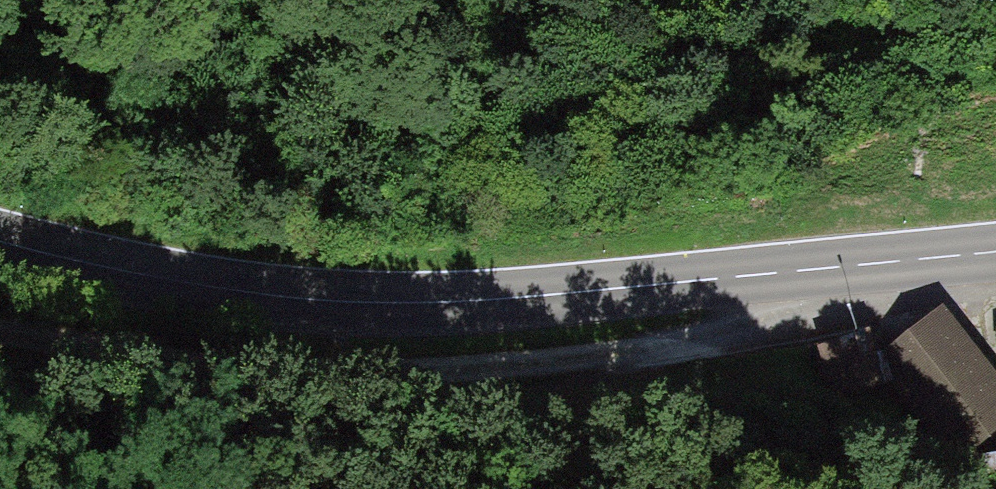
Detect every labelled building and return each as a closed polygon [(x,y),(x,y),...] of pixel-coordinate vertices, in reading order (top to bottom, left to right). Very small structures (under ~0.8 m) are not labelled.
[(875,367),(956,466),(995,433),(995,383),(939,314),(875,367)]
